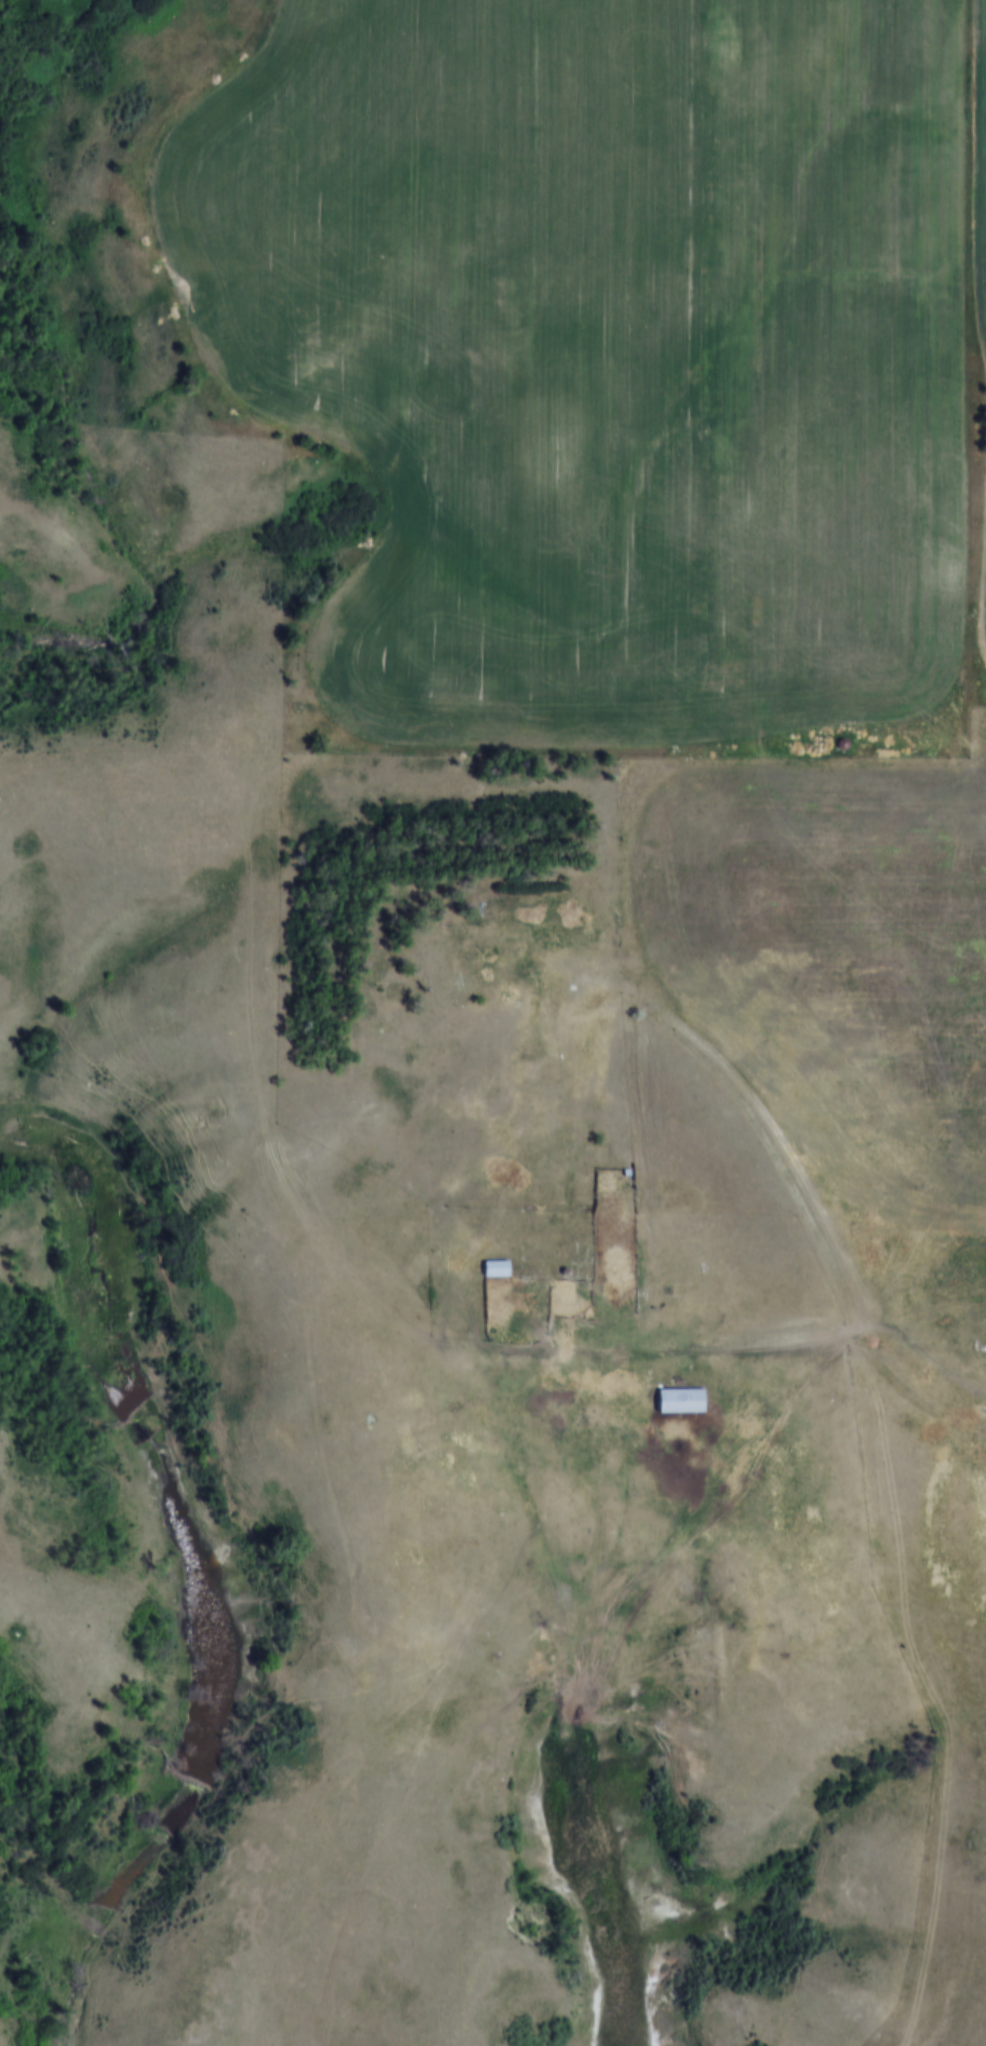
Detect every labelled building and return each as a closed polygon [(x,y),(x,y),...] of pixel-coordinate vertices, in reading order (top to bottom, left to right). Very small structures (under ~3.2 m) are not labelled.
[(489,1255),(514,1255),(514,1270),(489,1270),(489,1255)] [(663,1385),(708,1385),(708,1408),(663,1408),(663,1385)]
